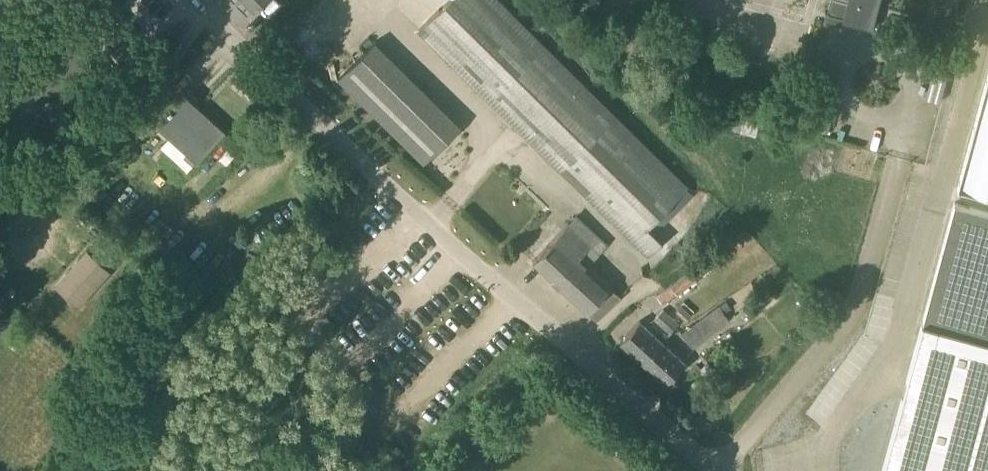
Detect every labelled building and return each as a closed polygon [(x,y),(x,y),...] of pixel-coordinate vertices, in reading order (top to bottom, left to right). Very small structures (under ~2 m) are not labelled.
[(254,10),(265,0),(244,0),(254,10)] [(498,0),(447,0),(420,28),(650,255),(663,242),(649,228),(688,187),(498,0)] [(828,11),(826,10),(825,12),(879,26),(879,24),(874,23),(880,0),(830,0),(828,11)] [(424,163),(462,125),(375,40),(338,78),(424,163)] [(973,136),(959,190),(987,198),(987,79),(973,136)] [(186,94),(172,109),(171,108),(168,111),(169,112),(157,125),(158,126),(160,125),(198,159),(197,161),(198,162),(226,131),(225,130),(222,133),(196,109),(199,106),(186,94)] [(730,129),(740,132),(744,118),(734,115),(730,129)] [(956,202),(923,322),(883,470),(987,470),(987,211),(956,202)] [(580,257),(587,248),(598,237),(584,224),(582,226),(574,219),(571,222),(570,221),(533,260),(596,319),(621,295),(580,257)] [(56,284),(79,305),(111,270),(87,249),(56,284)] [(705,258),(693,267),(698,274),(711,265),(705,258)] [(697,275),(692,268),(673,283),(658,293),(664,301),(679,290),(698,276),(697,275)] [(720,305),(683,332),(694,346),(730,320),(720,305)] [(654,319),(669,332),(679,322),(664,308),(654,319)] [(644,362),(666,338),(662,334),(659,337),(640,320),(621,341),(644,362)] [(666,338),(644,362),(666,383),(686,362),(666,344),(669,341),(666,338)]
